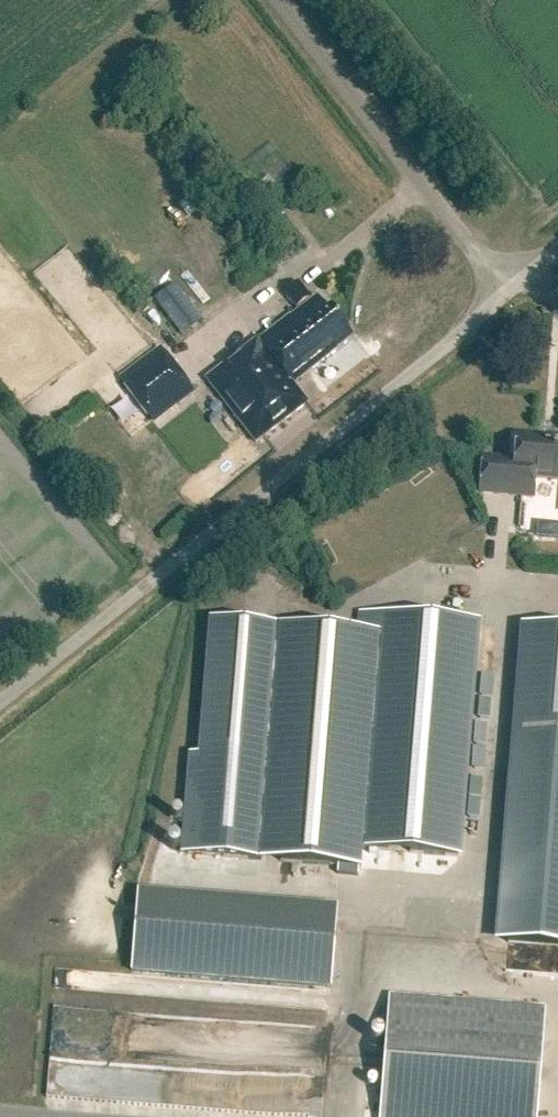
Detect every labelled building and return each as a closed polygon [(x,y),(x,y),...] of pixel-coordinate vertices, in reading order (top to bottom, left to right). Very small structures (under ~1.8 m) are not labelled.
[(182,337),(203,322),(176,284),(154,300),(182,337)] [(290,320),(260,343),(264,349),(247,362),(242,355),(209,380),(246,429),(198,467),(209,480),(256,443),(257,444),(294,416),(289,409),(302,399),(294,388),(326,365),(323,362),(353,339),(332,311),(328,313),(319,301),(292,321),(290,320)] [(118,381),(155,426),(197,392),(160,347),(118,381)] [(518,437),(516,461),(484,459),(481,493),(534,498),(535,478),(557,480),(557,440),(518,437)] [(538,535),(557,538),(557,526),(540,523),(538,535)] [(359,614),(357,633),(380,635),(363,850),(460,858),(479,624),(359,614)] [(278,627),(209,621),(198,757),(189,756),(181,855),(259,861),(278,627)] [(363,850),(380,635),(357,633),(278,627),(259,861),(361,870),(363,850)] [(471,796),(460,919),(541,929),(552,804),(471,796)] [(330,989),(337,907),(138,891),(131,973),(330,989)] [(56,973),(56,987),(105,988),(105,974),(56,973)] [(379,1116),(535,1116),(544,1010),(389,997),(379,1116)]
